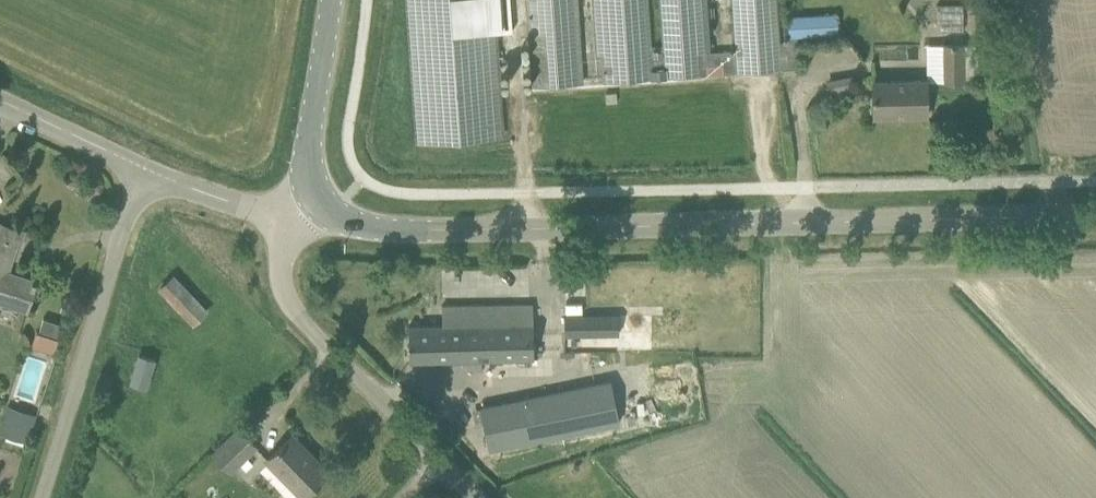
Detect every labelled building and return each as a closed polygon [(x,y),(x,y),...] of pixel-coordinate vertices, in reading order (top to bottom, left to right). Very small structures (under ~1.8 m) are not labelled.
[(418,143),(478,139),(503,137),(493,0),(408,0),(418,143)] [(583,84),(578,0),(526,0),(532,87),(583,84)] [(797,46),(796,35),(786,36),(776,37),(774,0),(730,0),(733,50),(710,52),(707,0),(660,0),(663,48),(652,49),(648,0),(595,0),(595,1),(600,59),(602,59),(603,81),(652,78),(651,68),(664,67),(665,77),(702,75),(702,66),(722,64),(723,73),(798,68),(797,46)] [(960,26),(961,4),(938,3),(938,25),(960,26)] [(835,13),(785,16),(786,36),(796,35),(837,33),(835,13)] [(945,45),(946,79),(963,79),(962,44),(945,45)] [(829,78),(830,93),(853,92),(852,77),(829,78)] [(926,80),(895,80),(873,81),(874,117),(927,116),(926,80)] [(27,309),(36,281),(8,272),(17,244),(19,245),(24,231),(0,223),(0,300),(27,309)] [(193,323),(207,311),(173,275),(160,288),(193,323)] [(534,359),(533,325),(532,303),(442,305),(442,325),(408,325),(409,361),(534,359)] [(590,317),(564,317),(564,334),(590,334),(590,317)] [(61,323),(44,318),(39,332),(56,338),(61,323)] [(155,359),(139,354),(130,382),(146,387),(155,359)] [(482,406),(481,406),(490,449),(618,422),(609,379),(550,392),(482,406)] [(0,423),(0,433),(25,441),(32,421),(3,412),(0,423)] [(231,468),(255,445),(238,426),(213,449),(231,468)] [(267,459),(287,480),(303,496),(328,471),(292,435),(267,459)]
